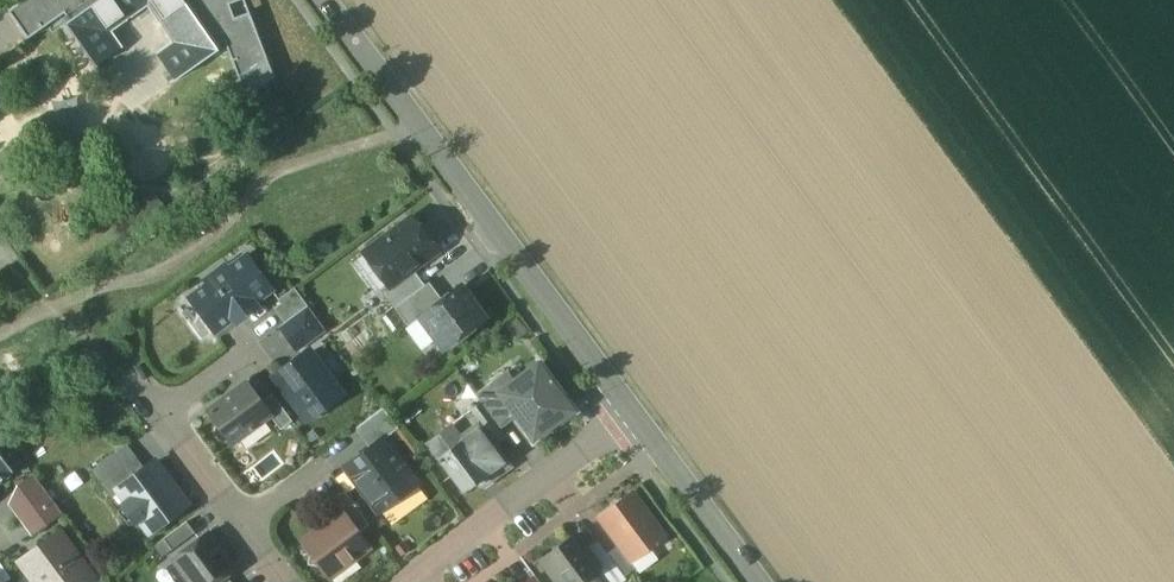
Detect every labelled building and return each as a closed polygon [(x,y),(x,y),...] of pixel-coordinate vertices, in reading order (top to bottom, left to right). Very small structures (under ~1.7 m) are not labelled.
[(8,11),(28,39),(64,13),(69,21),(66,24),(96,66),(123,47),(112,31),(147,6),(172,42),(156,53),(175,80),(218,50),(215,46),(224,40),(245,96),(274,77),(244,0),(25,0),(8,11)] [(411,219),(365,253),(388,284),(389,285),(412,268),(435,251),(411,219)] [(228,269),(226,265),(204,281),(207,284),(189,298),(215,332),(233,319),(235,323),(257,307),(254,303),(272,290),(246,255),(228,269)] [(412,268),(389,285),(388,284),(381,289),(395,308),(425,285),(412,268)] [(425,285),(395,308),(408,326),(420,318),(419,317),(442,300),(429,283),(425,285)] [(442,300),(419,317),(420,318),(443,349),(485,318),(461,285),(442,300)] [(294,288),(278,300),(281,304),(274,309),(285,323),(307,306),(294,288)] [(285,323),(281,326),(299,351),(325,331),(307,306),(285,323)] [(338,394),(308,353),(277,376),(307,417),(312,413),(319,414),(324,413),(329,409),(332,404),(333,398),(338,394)] [(500,392),(499,393),(517,417),(533,439),(571,410),(537,364),(500,392)] [(517,417),(499,393),(500,392),(492,382),(475,394),(481,402),(493,418),(501,428),(517,417)] [(260,402),(246,383),(208,411),(232,443),(249,431),(253,428),(270,416),(270,415),(260,402)] [(292,421),(272,394),(260,402),(270,415),(270,416),(280,430),(292,421)] [(493,418),(481,402),(470,411),(478,423),(482,427),(493,418)] [(383,408),(356,428),(370,448),(383,438),(384,439),(398,428),(383,408)] [(493,418),(482,427),(495,445),(507,437),(493,418)] [(503,462),(487,474),(490,477),(479,485),(482,488),(511,467),(495,445),(482,427),(478,423),(459,437),(450,425),(427,443),(438,458),(477,429),(503,462)] [(477,429),(438,458),(439,459),(438,460),(440,463),(441,462),(463,491),(477,482),(479,485),(490,477),(487,474),(503,462),(477,429)] [(370,448),(344,467),(378,512),(417,483),(384,439),(383,438),(370,448)] [(13,472),(0,454),(0,481),(13,472)] [(137,458),(117,473),(125,484),(145,470),(137,458)] [(125,484),(118,490),(119,491),(128,503),(140,518),(149,531),(186,505),(154,463),(145,470),(125,484)] [(117,473),(102,484),(112,497),(119,491),(118,490),(125,484),(117,473)] [(61,513),(33,475),(24,482),(37,500),(20,513),(26,522),(43,509),(52,520),(61,513)] [(24,482),(18,486),(11,500),(20,513),(37,500),(24,482)] [(369,524),(344,491),(333,499),(342,512),(358,533),(369,524)] [(632,492),(598,518),(618,546),(631,561),(665,536),(632,492)] [(136,521),(140,518),(128,503),(124,505),(136,521)] [(43,509),(26,522),(34,533),(52,520),(43,509)] [(342,512),(302,541),(311,553),(309,564),(320,566),(329,577),(368,547),(358,533),(342,512)] [(186,522),(152,547),(160,558),(195,533),(186,522)] [(173,558),(191,581),(217,581),(226,575),(234,569),(207,533),(173,558)] [(21,562),(36,581),(83,581),(91,577),(59,534),(21,562)] [(575,535),(541,560),(557,581),(580,581),(599,568),(575,535)] [(618,546),(607,554),(624,577),(635,568),(631,561),(618,546)]
